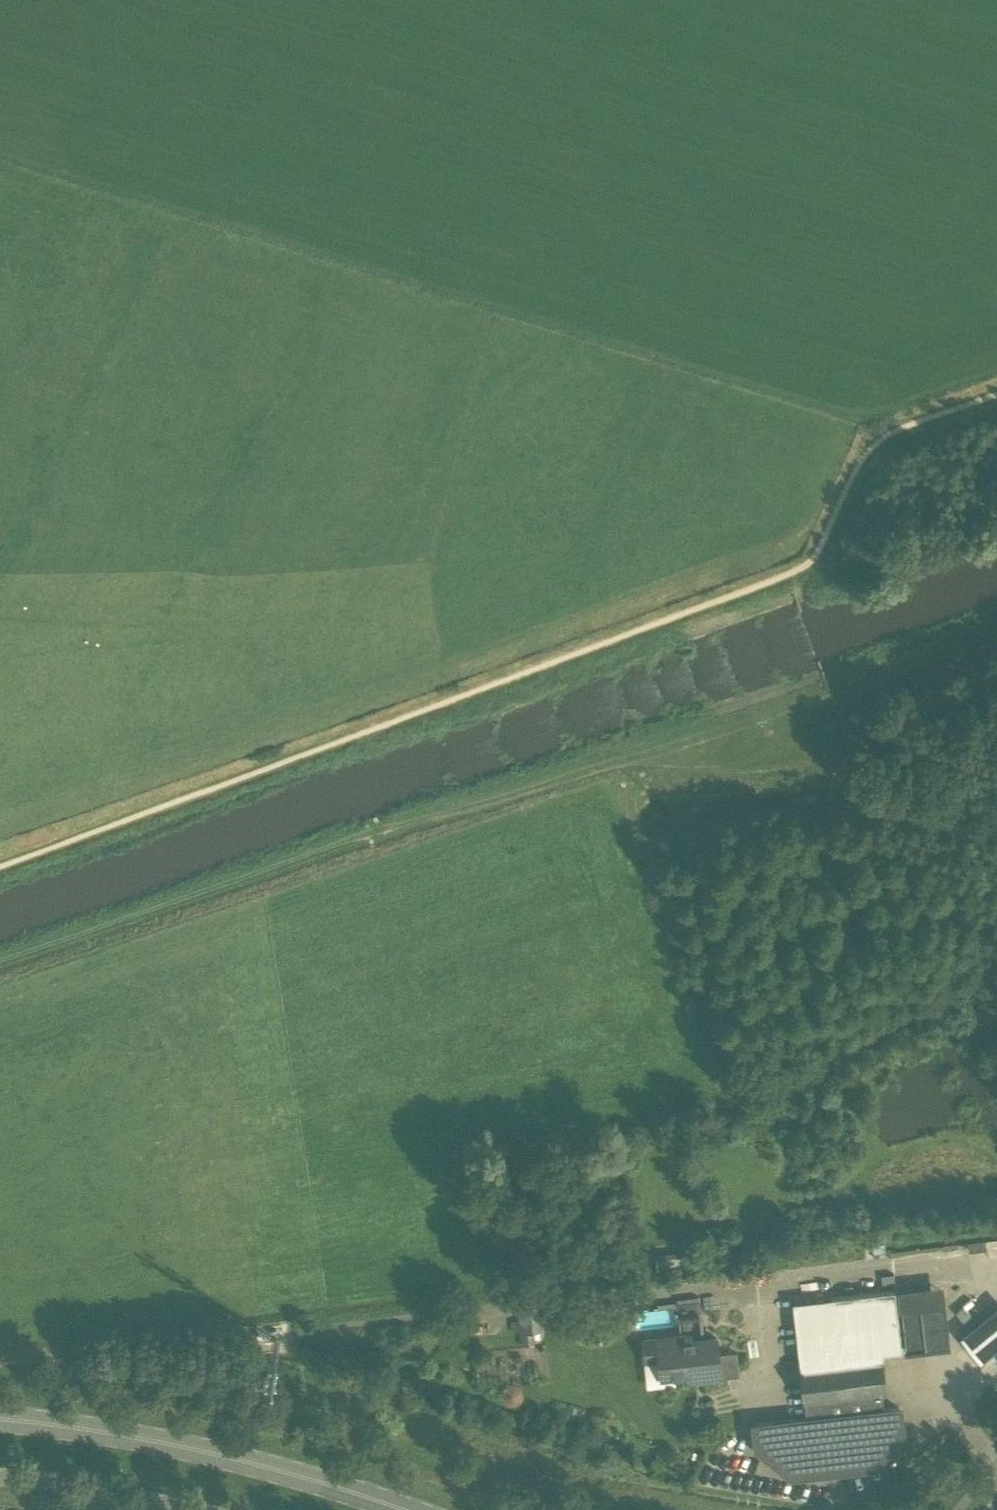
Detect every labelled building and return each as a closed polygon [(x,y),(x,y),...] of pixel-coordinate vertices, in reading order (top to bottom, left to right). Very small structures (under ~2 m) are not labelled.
[(658,1270),(690,1267),(688,1250),(656,1253),(658,1270)] [(812,1302),(794,1305),(807,1417),(760,1423),(762,1444),(794,1469),(874,1460),(899,1428),(896,1407),(885,1408),(883,1392),(887,1392),(883,1352),(903,1349),(896,1289),(811,1299),(812,1302)] [(679,1321),(702,1318),(700,1300),(677,1303),(679,1321)] [(907,1349),(949,1344),(944,1304),(902,1309),(907,1349)] [(971,1313),(964,1305),(956,1311),(963,1319),(971,1313)] [(961,1339),(980,1364),(996,1351),(996,1310),(961,1339)] [(682,1340),(681,1335),(642,1339),(645,1363),(661,1361),(663,1377),(701,1373),(701,1379),(721,1377),(717,1336),(682,1340)]
